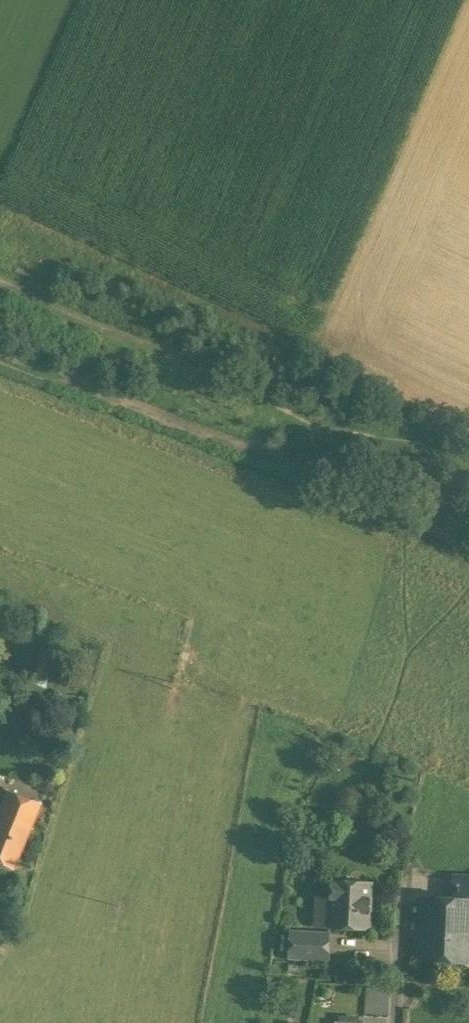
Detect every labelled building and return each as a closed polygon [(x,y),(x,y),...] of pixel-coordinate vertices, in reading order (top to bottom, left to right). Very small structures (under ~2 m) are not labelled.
[(61,650),(48,646),(40,673),(53,677),(61,650)] [(347,745),(338,742),(335,751),(344,755),(347,745)] [(8,792),(0,812),(0,819),(30,832),(41,805),(8,792)] [(14,869),(30,832),(0,819),(0,863),(14,869)] [(455,877),(454,900),(468,900),(468,878),(455,877)] [(371,882),(331,880),(331,892),(329,928),(369,930),(371,882)] [(317,928),(329,928),(331,892),(319,892),(317,928)] [(424,898),(422,943),(421,960),(468,962),(468,944),(468,900),(454,900),(424,898)] [(330,934),(290,932),(289,957),(329,959),(330,934)]
